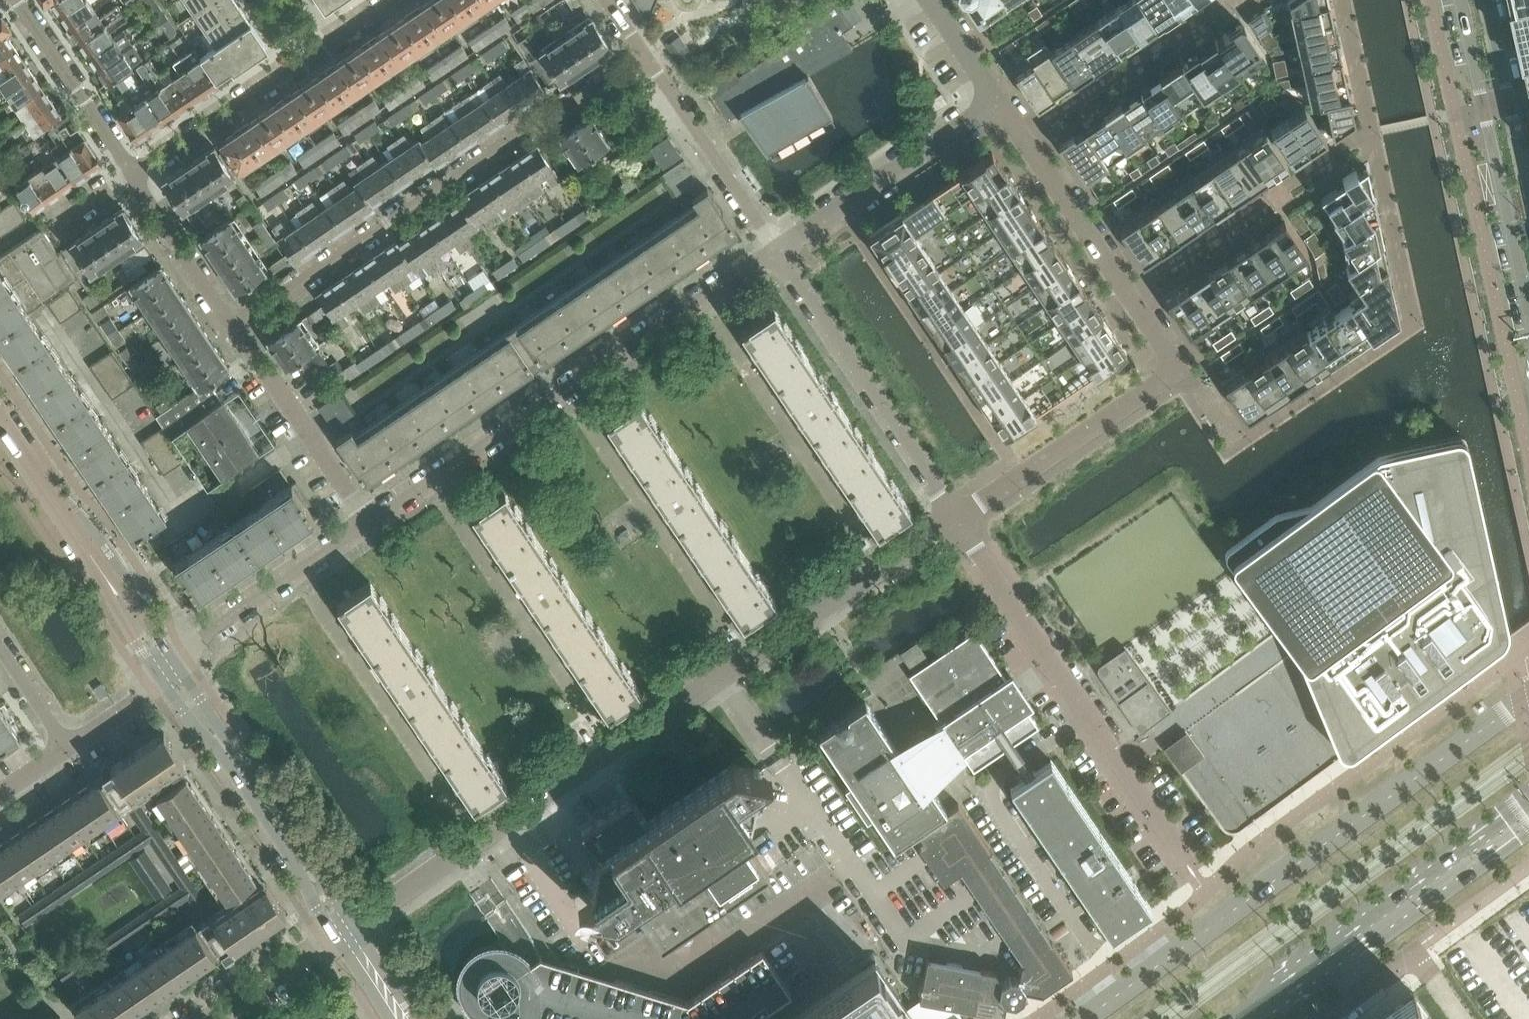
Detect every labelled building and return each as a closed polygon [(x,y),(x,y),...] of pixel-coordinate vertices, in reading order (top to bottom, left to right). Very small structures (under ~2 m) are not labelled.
[(60,13),(79,0),(51,0),(60,13)] [(91,1),(93,0),(79,0),(60,13),(69,27),(96,8),(91,1)] [(152,10),(159,5),(156,0),(145,0),(152,10)] [(194,13),(212,0),(185,0),(194,13)] [(205,29),(239,5),(236,0),(212,0),(194,13),(205,29)] [(325,9),(338,0),(319,0),(325,9)] [(413,11),(432,41),(454,26),(436,0),(429,0),(413,11)] [(454,26),(475,12),(467,0),(436,0),(454,26)] [(475,12),(492,0),(467,0),(475,12)] [(511,11),(518,21),(536,9),(530,0),(527,0),(511,11)] [(536,9),(549,0),(530,0),(536,9)] [(577,15),(584,10),(578,0),(567,0),(577,15)] [(647,21),(656,0),(633,0),(647,21)] [(800,33),(738,75),(732,66),(736,64),(734,63),(703,84),(710,95),(727,120),(733,116),(739,113),(749,128),(751,131),(767,154),(769,153),(767,149),(773,145),(775,149),(777,148),(775,144),(789,136),(791,140),(793,139),(791,135),(804,128),(807,132),(809,130),(807,126),(820,119),(822,123),(824,122),(822,118),(828,114),(831,118),(833,117),(809,73),(852,48),(848,41),(841,32),(852,24),(840,6),(835,0),(826,0),(790,25),(791,26),(794,24),(800,33)] [(1004,0),(965,0),(979,21),(1006,3),(1005,2),(1004,0)] [(1068,3),(1074,11),(1087,3),(1085,0),(1073,0),(1068,3)] [(1148,33),(1157,27),(1138,0),(1125,0),(1117,5),(1140,38),(1142,37),(1143,38),(1149,34),(1148,33)] [(1175,14),(1177,13),(1169,0),(1138,0),(1157,27),(1167,20),(1170,21),(1175,18),(1175,14)] [(1182,9),(1195,1),(1195,0),(1169,0),(1177,13),(1178,12),(1184,12),(1184,11),(1183,11),(1182,9)] [(1289,8),(1327,0),(1287,0),(1289,8)] [(1289,8),(1293,27),(1332,18),(1328,0),(1327,0),(1289,8)] [(1516,0),(1528,58),(1528,0),(1517,0),(1516,0)] [(96,8),(69,27),(78,41),(122,10),(117,4),(100,15),(96,8)] [(159,5),(152,10),(161,23),(168,18),(159,5)] [(239,5),(205,29),(216,45),(250,21),(239,5)] [(1036,5),(1028,11),(1034,19),(1042,14),(1042,13),(1036,5)] [(1140,38),(1117,5),(1097,19),(1120,52),(1120,51),(1119,49),(1122,46),(1124,49),(1140,38)] [(1263,9),(1247,19),(1255,32),(1271,21),(1263,9)] [(110,29),(127,18),(122,10),(78,41),(88,55),(114,36),(110,29)] [(413,11),(391,26),(411,55),(432,41),(413,11)] [(1059,19),(1054,12),(1041,21),(1046,28),(1059,19)] [(4,32),(5,32),(11,27),(1,13),(0,14),(0,35),(4,32)] [(486,28),(493,38),(511,26),(504,16),(486,28)] [(592,17),(566,35),(586,64),(612,46),(592,17)] [(168,18),(161,23),(171,37),(174,35),(177,30),(168,18)] [(1332,18),(1293,27),(1297,46),(1336,37),(1332,18)] [(1120,52),(1097,19),(1070,37),(1093,70),(1120,52)] [(266,45),(250,21),(216,45),(200,56),(201,57),(216,79),(232,69),(233,71),(268,48),(266,45)] [(1265,57),(1245,27),(1244,26),(1242,25),(1240,25),(1238,25),(1215,41),(1237,74),(1238,75),(1265,57)] [(391,26),(370,40),(390,70),(411,55),(391,26)] [(486,28),(468,39),(475,49),(493,38),(486,28)] [(114,36),(88,55),(97,68),(133,43),(128,36),(124,29),(114,36)] [(1259,36),(1259,37),(1263,43),(1273,36),(1269,30),(1259,36)] [(14,45),(5,32),(4,32),(0,35),(0,55),(14,45)] [(1004,39),(1000,33),(991,39),(995,45),(1004,39)] [(526,52),(531,60),(546,82),(556,76),(560,81),(586,64),(566,35),(541,51),(538,45),(534,48),(526,36),(517,42),(525,53),(526,52)] [(1273,36),(1263,43),(1267,50),(1268,49),(1277,43),(1273,36)] [(1093,70),(1070,37),(1051,50),(1073,83),(1093,70)] [(1336,37),(1297,46),(1301,65),(1340,56),(1336,37)] [(502,39),(488,48),(494,56),(508,47),(502,39)] [(370,40),(348,55),(368,84),(390,70),(370,40)] [(1237,74),(1215,41),(1198,52),(1221,85),(1237,74)] [(1073,83),(1051,50),(1048,47),(1045,42),(1026,54),(1030,60),(1054,96),(1073,83)] [(107,83),(133,65),(143,58),(133,43),(97,68),(107,83)] [(0,55),(0,75),(23,59),(14,45),(0,55)] [(461,45),(443,57),(450,67),(468,55),(461,45)] [(488,48),(475,57),(480,66),(494,56),(488,48)] [(193,49),(180,58),(205,94),(220,84),(216,79),(201,57),(200,58),(193,49)] [(1221,85),(1198,52),(1180,64),(1202,97),(1208,106),(1215,101),(1209,93),(1221,85)] [(1030,60),(1026,54),(1009,66),(1013,71),(1037,107),(1054,96),(1030,60)] [(348,55),(327,69),(347,99),(368,84),(348,55)] [(1340,56),(1301,65),(1305,83),(1344,75),(1340,56)] [(143,62),(153,77),(178,112),(192,103),(173,76),(174,75),(169,67),(160,73),(149,57),(143,62)] [(443,57),(426,69),(432,79),(450,67),(443,57)] [(475,57),(461,67),(466,75),(480,66),(475,57)] [(521,73),(514,78),(530,102),(546,91),(523,57),(514,63),(521,73)] [(180,58),(174,62),(180,71),(174,75),(173,76),(192,103),(205,94),(180,58)] [(1273,61),(1272,61),(1274,68),(1286,66),(1284,58),(1273,61)] [(0,86),(0,95),(32,73),(23,59),(0,75),(0,82),(2,84),(0,86)] [(146,80),(139,85),(164,122),(178,112),(153,77),(143,62),(136,66),(146,80)] [(1202,97),(1180,64),(1159,78),(1182,111),(1202,97)] [(1286,66),(1274,68),(1276,76),(1287,73),(1286,66)] [(461,67),(447,76),(452,84),(466,75),(461,67)] [(327,69),(306,84),(326,113),(347,99),(327,69)] [(0,95),(0,106),(11,98),(15,105),(41,87),(32,73),(0,95)] [(400,85),(407,96),(425,84),(418,73),(400,85)] [(500,73),(491,79),(515,112),(530,102),(514,78),(507,83),(500,73)] [(1344,75),(1305,84),(1310,103),(1324,100),(1324,99),(1348,94),(1344,75)] [(123,76),(116,80),(126,94),(125,95),(150,131),(164,122),(139,85),(132,90),(123,76)] [(447,76),(433,85),(439,94),(452,84),(447,76)] [(1182,111),(1159,78),(1140,91),(1163,124),(1182,111)] [(1277,81),(1278,88),(1290,86),(1288,78),(1277,81)] [(491,79),(476,89),(499,123),(515,112),(491,79)] [(306,84),(284,98),(304,128),(326,113),(306,84)] [(400,85),(383,97),(390,108),(407,96),(400,85)] [(433,85),(419,95),(425,103),(439,94),(433,85)] [(20,112),(6,121),(11,128),(51,100),(41,87),(15,105),(20,112)] [(476,89),(460,100),(483,134),(499,123),(476,89)] [(1163,124),(1140,91),(1136,94),(1135,91),(1127,96),(1129,99),(1122,104),(1144,137),(1163,124)] [(941,92),(928,101),(929,103),(932,108),(934,111),(948,102),(941,92)] [(1271,93),(1265,98),(1271,108),(1278,103),(1271,93)] [(1316,124),(1316,125),(1326,140),(1326,139),(1332,135),(1354,121),(1348,94),(1324,99),(1324,100),(1328,117),(1316,124)] [(118,100),(125,110),(118,114),(136,141),(150,131),(125,95),(118,100)] [(1245,104),(1245,103),(1240,97),(1232,102),(1236,109),(1245,104)] [(284,98),(263,113),(283,142),(304,128),(284,98)] [(1265,98),(1258,102),(1265,112),(1271,108),(1265,98)] [(355,111),(362,121),(380,109),(373,99),(355,111)] [(51,100),(11,128),(15,135),(23,130),(27,137),(60,115),(51,100)] [(444,111),(451,120),(467,144),(483,134),(460,100),(444,111)] [(408,102),(398,109),(404,117),(414,110),(408,102)] [(1144,137),(1122,104),(1104,116),(1126,149),(1144,137)] [(1304,106),(1287,117),(1310,151),(1326,140),(1316,125),(1316,124),(1304,106)] [(398,109),(388,116),(394,124),(404,117),(398,109)] [(355,111),(337,123),(344,133),(362,121),(355,111)] [(444,111),(428,121),(452,155),(467,144),(451,120),(444,111)] [(263,113),(241,127),(261,157),(283,142),(263,113)] [(1208,129),(1219,121),(1214,114),(1203,122),(1207,128),(1208,129)] [(590,115),(560,135),(583,169),(591,164),(586,156),(608,142),(590,115)] [(1244,122),(1239,115),(1230,121),(1235,128),(1244,122)] [(1126,149),(1104,116),(1097,120),(1084,129),(1106,162),(1126,149)] [(1287,117),(1270,129),(1293,162),(1310,151),(1287,117)] [(375,119),(364,126),(370,135),(380,128),(375,119)] [(422,140),(420,142),(434,162),(436,166),(452,155),(428,121),(421,126),(428,137),(422,140)] [(1225,134),(1235,128),(1230,121),(1221,127),(1225,134)] [(48,128),(57,141),(50,145),(75,182),(89,173),(59,129),(60,129),(56,123),(48,128)] [(103,163),(78,127),(71,132),(66,124),(60,129),(59,129),(89,173),(103,163)] [(364,126),(354,133),(360,141),(370,135),(364,126)] [(1288,165),(1262,126),(1242,139),(1269,178),(1288,165)] [(241,127),(220,142),(239,171),(261,157),(241,127)] [(1073,133),(1058,143),(1067,157),(1070,155),(1084,177),(1087,180),(1108,165),(1106,162),(1084,129),(1074,135),(1073,133)] [(1179,148),(1197,135),(1194,130),(1175,143),(1179,148)] [(315,143),(322,154),(340,142),(333,131),(315,143)] [(434,162),(420,142),(422,140),(420,137),(411,143),(404,133),(396,139),(419,173),(434,162)] [(668,136),(650,148),(663,167),(681,155),(668,136)] [(35,137),(28,142),(36,154),(61,191),(75,182),(50,145),(44,150),(35,137)] [(394,154),(387,159),(403,183),(419,173),(396,139),(387,144),(394,154)] [(1208,146),(1203,139),(1194,145),(1199,152),(1208,146)] [(1269,178),(1242,139),(1224,151),(1251,190),(1269,178)] [(1179,148),(1175,143),(1174,141),(1164,148),(1168,155),(1179,148)] [(315,143),(297,155),(304,166),(322,154),(315,143)] [(346,144),(335,151),(341,159),(351,152),(346,144)] [(538,145),(522,156),(538,180),(545,175),(552,185),(561,179),(538,145)] [(1199,152),(1194,145),(1185,151),(1190,158),(1199,152)] [(214,146),(189,163),(208,193),(234,175),(214,146)] [(335,151),(325,158),(331,166),(341,159),(335,151)] [(1251,190),(1224,151),(1206,163),(1233,202),(1251,190)] [(992,152),(961,172),(1095,372),(1126,351),(992,152)] [(31,158),(31,161),(36,169),(29,173),(48,201),(61,191),(36,154),(31,158)] [(373,154),(364,160),(387,194),(403,183),(387,159),(380,164),(373,154)] [(1146,160),(1151,167),(1160,161),(1155,154),(1146,160)] [(529,200),(545,190),(538,180),(522,156),(506,167),(529,200)] [(690,169),(684,160),(684,159),(663,173),(670,184),(691,170),(690,169)] [(290,160),(272,173),(279,183),(297,171),(290,160)] [(363,176),(354,181),(356,185),(358,184),(372,204),(387,194),(364,160),(356,166),(363,176)] [(183,165),(184,166),(163,181),(183,210),(184,210),(192,204),(208,193),(189,163),(185,165),(184,164),(183,165)] [(1172,170),(1168,163),(1159,169),(1163,176),(1172,170)] [(1233,202),(1206,163),(1189,175),(1215,214),(1233,202)] [(315,166),(304,173),(310,181),(320,174),(315,166)] [(1129,172),(1133,179),(1142,173),(1137,166),(1129,172)] [(1332,218),(1372,192),(1366,166),(1357,172),(1355,169),(1342,178),(1344,181),(1320,196),(1334,217),(1332,218)] [(506,167),(490,177),(513,211),(529,200),(506,167)] [(1163,176),(1159,169),(1149,176),(1154,183),(1163,176)] [(691,170),(670,184),(677,194),(698,180),(697,179),(697,180),(691,171),(691,170)] [(15,171),(9,175),(33,210),(48,201),(29,173),(23,178),(18,171),(15,171)] [(272,173),(254,184),(261,195),(279,183),(272,173)] [(304,173),(294,180),(299,188),(310,181),(304,173)] [(1215,214),(1189,175),(1171,187),(1197,226),(1215,214)] [(490,177),(474,188),(497,222),(513,211),(490,177)] [(631,177),(612,190),(616,197),(636,184),(631,177)] [(344,179),(335,184),(358,218),(374,207),(372,204),(358,184),(356,185),(351,189),(344,179)] [(335,184),(327,190),(334,200),(326,205),(343,229),(358,218),(335,184)] [(283,187),(273,194),(278,202),(289,195),(283,187)] [(533,368),(532,366),(540,361),(541,363),(737,231),(707,187),(692,198),(698,207),(519,328),(516,323),(506,330),(509,335),(357,438),(351,429),(340,437),(336,439),(365,482),(533,368)] [(1137,194),(1132,187),(1123,193),(1127,200),(1137,194)] [(1197,226),(1171,187),(1169,188),(1173,194),(1158,204),(1154,198),(1153,199),(1179,238),(1197,226)] [(474,188),(458,199),(461,202),(462,201),(476,222),(482,217),(489,227),(497,222),(474,188)] [(0,194),(0,202),(3,206),(13,199),(7,190),(0,194)] [(1002,433),(1037,410),(915,227),(946,206),(935,190),(869,234),(1002,433)] [(1344,236),(1377,214),(1372,192),(1332,218),(1344,236)] [(244,209),(252,204),(244,193),(236,198),(244,209)] [(1118,207),(1127,200),(1123,193),(1113,200),(1118,207)] [(273,194),(263,201),(268,209),(278,202),(273,194)] [(1179,238),(1153,199),(1135,211),(1161,250),(1179,238)] [(0,210),(0,235),(26,218),(14,200),(0,210)] [(313,200),(304,206),(327,240),(343,229),(326,205),(319,210),(313,200)] [(462,201),(461,202),(446,212),(469,246),(477,240),(470,230),(479,224),(477,223),(476,222),(462,201)] [(184,210),(202,237),(210,231),(192,204),(184,210)] [(304,206),(296,211),(302,221),(295,226),(311,250),(327,240),(304,206)] [(71,243),(91,272),(117,255),(132,278),(147,268),(144,262),(153,256),(141,238),(142,237),(123,208),(71,243)] [(585,209),(570,218),(575,225),(589,216),(585,209)] [(1135,211),(1116,224),(1142,263),(1161,250),(1135,211)] [(446,212),(430,223),(446,247),(453,242),(460,252),(469,246),(446,212)] [(1308,227),(1298,212),(1290,217),(1300,232),(1308,227)] [(1377,216),(1377,214),(1344,236),(1341,238),(1342,239),(1342,240),(1347,265),(1381,242),(1383,241),(1377,216)] [(201,238),(218,264),(248,244),(231,218),(210,231),(202,237),(201,238)] [(570,218),(556,228),(561,235),(575,225),(570,218)] [(253,224),(261,235),(269,230),(261,219),(253,224)] [(281,221),(272,227),(295,261),(311,250),(295,226),(288,231),(281,221)] [(1308,255),(1284,221),(1265,233),(1266,234),(1292,273),(1309,261),(1308,255)] [(430,223),(414,233),(437,267),(446,261),(439,251),(446,247),(430,223)] [(133,538),(166,515),(27,311),(76,278),(42,227),(0,255),(0,342),(133,538)] [(546,227),(531,237),(539,249),(554,239),(546,227)] [(269,230),(261,235),(268,246),(276,241),(269,230)] [(413,266),(412,267),(413,269),(422,263),(429,273),(437,267),(414,233),(399,244),(398,244),(412,265),(413,266)] [(1292,273),(1266,234),(1246,247),(1272,286),(1292,273)] [(531,237),(516,248),(524,260),(539,249),(531,237)] [(412,265),(398,244),(399,244),(397,241),(381,251),(404,285),(412,280),(405,269),(412,265)] [(1347,265),(1345,266),(1363,293),(1307,331),(1329,364),(1398,318),(1381,242),(1347,265)] [(98,283),(91,272),(71,243),(62,249),(88,289),(98,283)] [(248,244),(218,264),(235,290),(265,270),(248,244)] [(1319,245),(1312,250),(1314,253),(1315,256),(1323,251),(1319,245)] [(1272,286),(1246,247),(1245,247),(1226,260),(1252,299),(1272,286)] [(381,251),(365,262),(381,286),(388,281),(395,291),(404,285),(381,251)] [(1322,252),(1315,257),(1319,278),(1322,282),(1328,278),(1322,252)] [(513,256),(503,263),(508,271),(518,264),(513,256)] [(1252,299),(1226,260),(1208,272),(1234,311),(1252,299)] [(365,262),(349,273),(372,306),(381,300),(374,291),(381,286),(365,262)] [(503,263),(493,270),(498,278),(508,271),(503,263)] [(131,284),(148,310),(178,290),(161,265),(131,284)] [(1234,311),(1208,272),(1208,273),(1207,272),(1188,286),(1214,325),(1234,311)] [(349,273),(334,283),(350,307),(357,302),(364,312),(372,306),(349,273)] [(1304,291),(1313,284),(1309,277),(1299,283),(1304,291)] [(490,278),(473,289),(479,298),(496,286),(490,278)] [(1341,289),(1336,281),(1329,286),(1333,293),(1341,289)] [(334,283),(318,294),(333,317),(340,328),(350,322),(343,312),(350,307),(334,283)] [(1304,291),(1299,283),(1290,290),(1294,297),(1304,291)] [(101,285),(83,296),(90,307),(108,295),(101,285)] [(1214,325),(1188,286),(1167,300),(1193,339),(1214,325)] [(70,287),(47,302),(60,322),(83,307),(70,287)] [(1324,296),(1318,288),(1313,292),(1318,300),(1324,296)] [(473,289),(457,301),(463,309),(479,298),(473,289)] [(1346,296),(1341,289),(1333,293),(1338,300),(1346,296)] [(148,310),(165,335),(195,315),(178,290),(148,310)] [(1318,300),(1313,292),(1307,296),(1312,303),(1316,301),(1318,300)] [(1312,303),(1307,296),(1302,299),(1307,307),(1312,303)] [(1327,302),(1324,296),(1318,300),(1316,301),(1320,307),(1327,302)] [(451,299),(438,308),(443,315),(456,306),(451,299)] [(1307,307),(1302,299),(1297,303),(1302,311),(1307,307)] [(1331,308),(1327,302),(1320,307),(1324,313),(1331,308)] [(1302,311),(1297,303),(1291,307),(1296,314),(1302,311)] [(108,311),(103,304),(93,312),(97,319),(108,311)] [(1269,304),(1259,310),(1264,317),(1273,311),(1269,304)] [(741,330),(775,380),(808,358),(774,307),(741,330)] [(438,308),(425,317),(429,324),(443,315),(438,308)] [(1264,317),(1259,310),(1250,317),(1255,324),(1264,317)] [(195,315),(165,335),(182,361),(212,341),(195,315)] [(1283,322),(1279,315),(1269,321),(1274,328),(1283,322)] [(101,323),(109,335),(118,328),(110,316),(101,323)] [(298,319),(268,339),(286,365),(316,345),(298,319)] [(420,320),(410,327),(414,334),(424,327),(420,320)] [(1274,328),(1269,321),(1260,327),(1265,334),(1274,328)] [(1307,331),(1303,325),(1282,339),(1308,378),(1329,364),(1307,331)] [(410,327),(400,334),(404,341),(414,334),(410,327)] [(118,328),(109,335),(117,346),(126,340),(118,328)] [(1231,329),(1221,336),(1226,343),(1236,336),(1231,329)] [(1226,343),(1221,336),(1212,342),(1217,349),(1226,343)] [(1308,378),(1282,339),(1262,352),(1288,392),(1308,378)] [(1245,347),(1241,340),(1230,348),(1234,355),(1245,347)] [(229,367),(212,341),(182,361),(200,386),(209,380),(222,371),(229,367)] [(388,341),(374,351),(378,358),(393,348),(388,341)] [(133,538),(0,342),(0,349),(129,540),(133,538)] [(119,351),(127,362),(134,357),(127,346),(119,351)] [(1234,355),(1230,348),(1220,354),(1225,361),(1234,355)] [(112,349),(90,365),(112,398),(134,383),(112,349)] [(319,350),(302,362),(313,378),(330,367),(319,350)] [(374,351),(359,361),(364,368),(378,358),(374,351)] [(1288,392),(1262,352),(1260,353),(1264,359),(1247,371),(1243,365),(1242,366),(1268,405),(1288,392)] [(134,357),(127,362),(134,373),(142,368),(134,357)] [(775,380),(809,430),(842,408),(808,358),(775,380)] [(355,360),(344,368),(350,378),(362,370),(355,360)] [(1268,405),(1242,366),(1221,380),(1247,419),(1268,405)] [(137,377),(145,389),(155,382),(147,370),(137,377)] [(200,386),(156,416),(163,426),(170,436),(172,435),(188,457),(208,487),(237,467),(238,467),(259,452),(224,400),(223,401),(209,380),(222,371),(209,380),(200,386)] [(155,382),(145,389),(153,400),(163,393),(155,382)] [(347,403),(340,393),(340,392),(319,407),(326,417),(347,403)] [(606,421),(641,471),(673,449),(639,398),(606,421)] [(347,403),(326,417),(333,428),(354,413),(347,403)] [(809,430),(844,481),(876,459),(842,408),(809,430)] [(163,426),(141,441),(164,474),(188,457),(172,435),(170,436),(163,426)] [(1275,511),(1239,535),(1237,537),(1227,546),(1226,548),(1225,549),(1225,550),(1224,552),(1225,554),(1225,555),(1225,556),(1226,558),(1233,567),(1241,578),(1300,658),(1337,748),(1338,750),(1340,751),(1341,752),(1343,753),(1345,754),(1346,754),(1348,754),(1350,753),(1352,753),(1439,689),(1454,679),(1458,676),(1499,646),(1502,643),(1504,641),(1506,638),(1507,635),(1508,631),(1508,628),(1507,624),(1467,445),(1467,443),(1466,441),(1465,440),(1463,439),(1462,437),(1460,437),(1458,436),(1456,436),(1454,436),(1448,438),(1419,444),(1378,453),(1376,455),(1311,502),(1275,511)] [(673,449),(641,471),(675,522),(707,499),(673,449)] [(876,459),(844,481),(878,531),(910,509),(876,459)] [(291,484),(233,523),(256,556),(314,517),(307,506),(311,503),(296,481),(291,484)] [(472,512),(506,562),(539,540),(504,490),(472,512)] [(675,522),(709,572),(742,550),(707,499),(675,522)] [(176,562),(171,566),(186,587),(190,584),(198,596),(256,556),(233,523),(176,562)] [(539,540),(506,562),(540,613),(573,591),(539,540)] [(742,550),(709,572),(743,623),(776,600),(773,596),(742,550)] [(343,590),(347,596),(337,603),(371,653),(404,631),(370,581),(351,593),(347,587),(343,590)] [(540,613),(574,663),(607,641),(573,591),(540,613)] [(835,721),(818,733),(851,782),(845,787),(867,819),(873,815),(893,844),(894,845),(909,835),(918,829),(947,809),(926,778),(936,771),(939,774),(948,768),(945,765),(962,753),(973,770),(1007,747),(1026,775),(1032,771),(1013,742),(1014,742),(1022,737),(1038,726),(1038,725),(1028,710),(1034,706),(1033,705),(1023,689),(1016,679),(1012,673),(1006,677),(1003,673),(974,630),(909,674),(941,722),(924,733),(922,730),(913,736),(915,739),(899,750),(865,701),(860,704),(847,713),(847,714),(848,714),(847,716),(846,716),(845,716),(844,716),(843,716),(839,719),(839,720),(838,720),(838,721),(838,722),(835,722),(836,722),(835,721)] [(404,631),(371,653),(406,704),(438,682),(404,631)] [(607,641),(574,663),(609,714),(641,692),(607,641)] [(1170,709),(1126,647),(1124,646),(1106,658),(1100,662),(1099,663),(1098,664),(1098,665),(1097,665),(1097,666),(1097,667),(1097,668),(1097,669),(1097,670),(1097,671),(1098,672),(1139,734),(1149,727),(1171,710),(1170,709)] [(406,704),(440,754),(472,732),(438,682),(406,704)] [(20,735),(0,706),(0,749),(20,735)] [(1182,771),(1204,755),(1186,730),(1163,746),(1162,747),(1181,772),(1182,771)] [(109,774),(107,776),(105,777),(122,801),(179,763),(184,760),(164,731),(106,770),(109,774)] [(472,732),(440,754),(474,805),(507,783),(472,732)] [(1026,775),(1010,786),(1111,935),(1151,907),(1051,759),(1032,771),(1026,775)] [(591,895),(578,904),(589,906),(616,911),(629,902),(647,928),(662,949),(680,936),(691,938),(693,928),(770,876),(770,875),(746,841),(722,858),(713,845),(750,819),(750,817),(758,780),(760,778),(771,771),(761,769),(760,768),(759,768),(734,764),(733,763),(648,821),(636,804),(632,797),(631,798),(607,814),(596,812),(594,823),(581,832),(598,856),(591,895)] [(186,772),(157,792),(227,895),(256,875),(186,772)] [(0,848),(0,893),(4,899),(124,818),(99,781),(0,848)] [(947,809),(918,829),(919,830),(925,840),(919,844),(943,880),(961,868),(1023,960),(1021,962),(1018,978),(1010,976),(1002,981),(994,970),(927,957),(926,963),(920,996),(919,998),(987,1011),(1003,1014),(1006,1001),(1015,1002),(1023,997),(1025,988),(1042,991),(1072,971),(1072,970),(1053,942),(1052,941),(1051,942),(989,849),(990,849),(958,802),(947,809)] [(140,803),(129,810),(141,828),(152,820),(140,803)] [(152,820),(141,828),(152,845),(163,837),(152,820)] [(135,835),(121,844),(128,855),(143,845),(135,835)] [(163,837),(152,845),(164,862),(175,854),(163,837)] [(115,849),(100,858),(107,869),(122,859),(115,849)] [(171,888),(145,849),(130,859),(156,898),(171,888)] [(175,854),(164,862),(175,879),(187,871),(175,854)] [(100,858),(87,868),(94,878),(107,869),(100,858)] [(81,871),(67,881),(74,892),(88,882),(81,871)] [(187,871),(175,879),(187,896),(198,888),(187,871)] [(67,881),(53,890),(60,901),(74,892),(67,881)] [(262,885),(205,924),(221,948),(224,953),(233,947),(286,911),(266,882),(262,885)] [(198,888),(187,896),(199,913),(210,905),(198,888)] [(174,891),(159,901),(166,912),(181,902),(174,891)] [(47,894),(33,904),(40,915),(55,905),(47,894)] [(33,904),(19,913),(26,924),(40,915),(33,904)] [(152,906),(139,915),(146,926),(159,916),(152,906)] [(139,915),(125,924),(132,935),(146,926),(139,915)] [(76,1005),(85,1018),(118,1018),(215,953),(196,924),(76,1005)] [(119,928),(105,938),(112,948),(127,939),(119,928)] [(105,938),(91,947),(99,958),(112,948),(105,938)] [(462,995),(472,1010),(477,1014),(484,1018),(488,1018),(750,1018),(791,991),(762,949),(688,1000),(540,954),(514,971),(498,947),(464,970),(475,986),(466,992),(462,995)] [(86,951),(71,961),(78,971),(93,961),(86,951)] [(875,960),(789,1018),(915,1018),(875,960)] [(71,961),(58,970),(65,980),(78,971),(71,961)] [(1413,991),(1412,992),(1402,999),(1374,1018),(1433,1018),(1413,991)]
